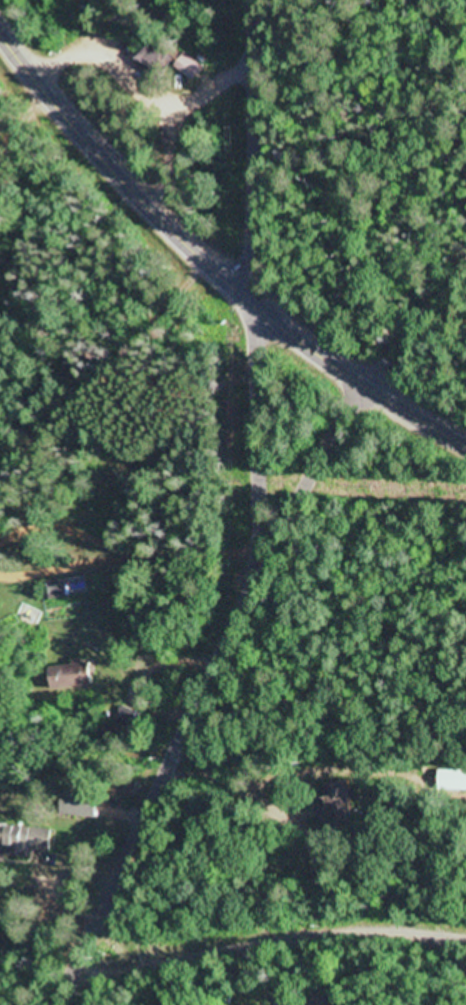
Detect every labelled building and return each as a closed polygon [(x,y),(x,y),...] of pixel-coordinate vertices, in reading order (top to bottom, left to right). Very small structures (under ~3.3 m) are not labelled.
[(163,77),(174,64),(194,81),(204,69),(162,33),(141,57),(163,77)] [(53,666),(56,689),(96,685),(94,662),(53,666)] [(143,710),(117,707),(114,731),(140,734),(143,710)] [(65,813),(98,818),(101,796),(69,791),(65,813)] [(34,857),(34,848),(45,848),(46,828),(0,825),(0,855),(34,857)]
